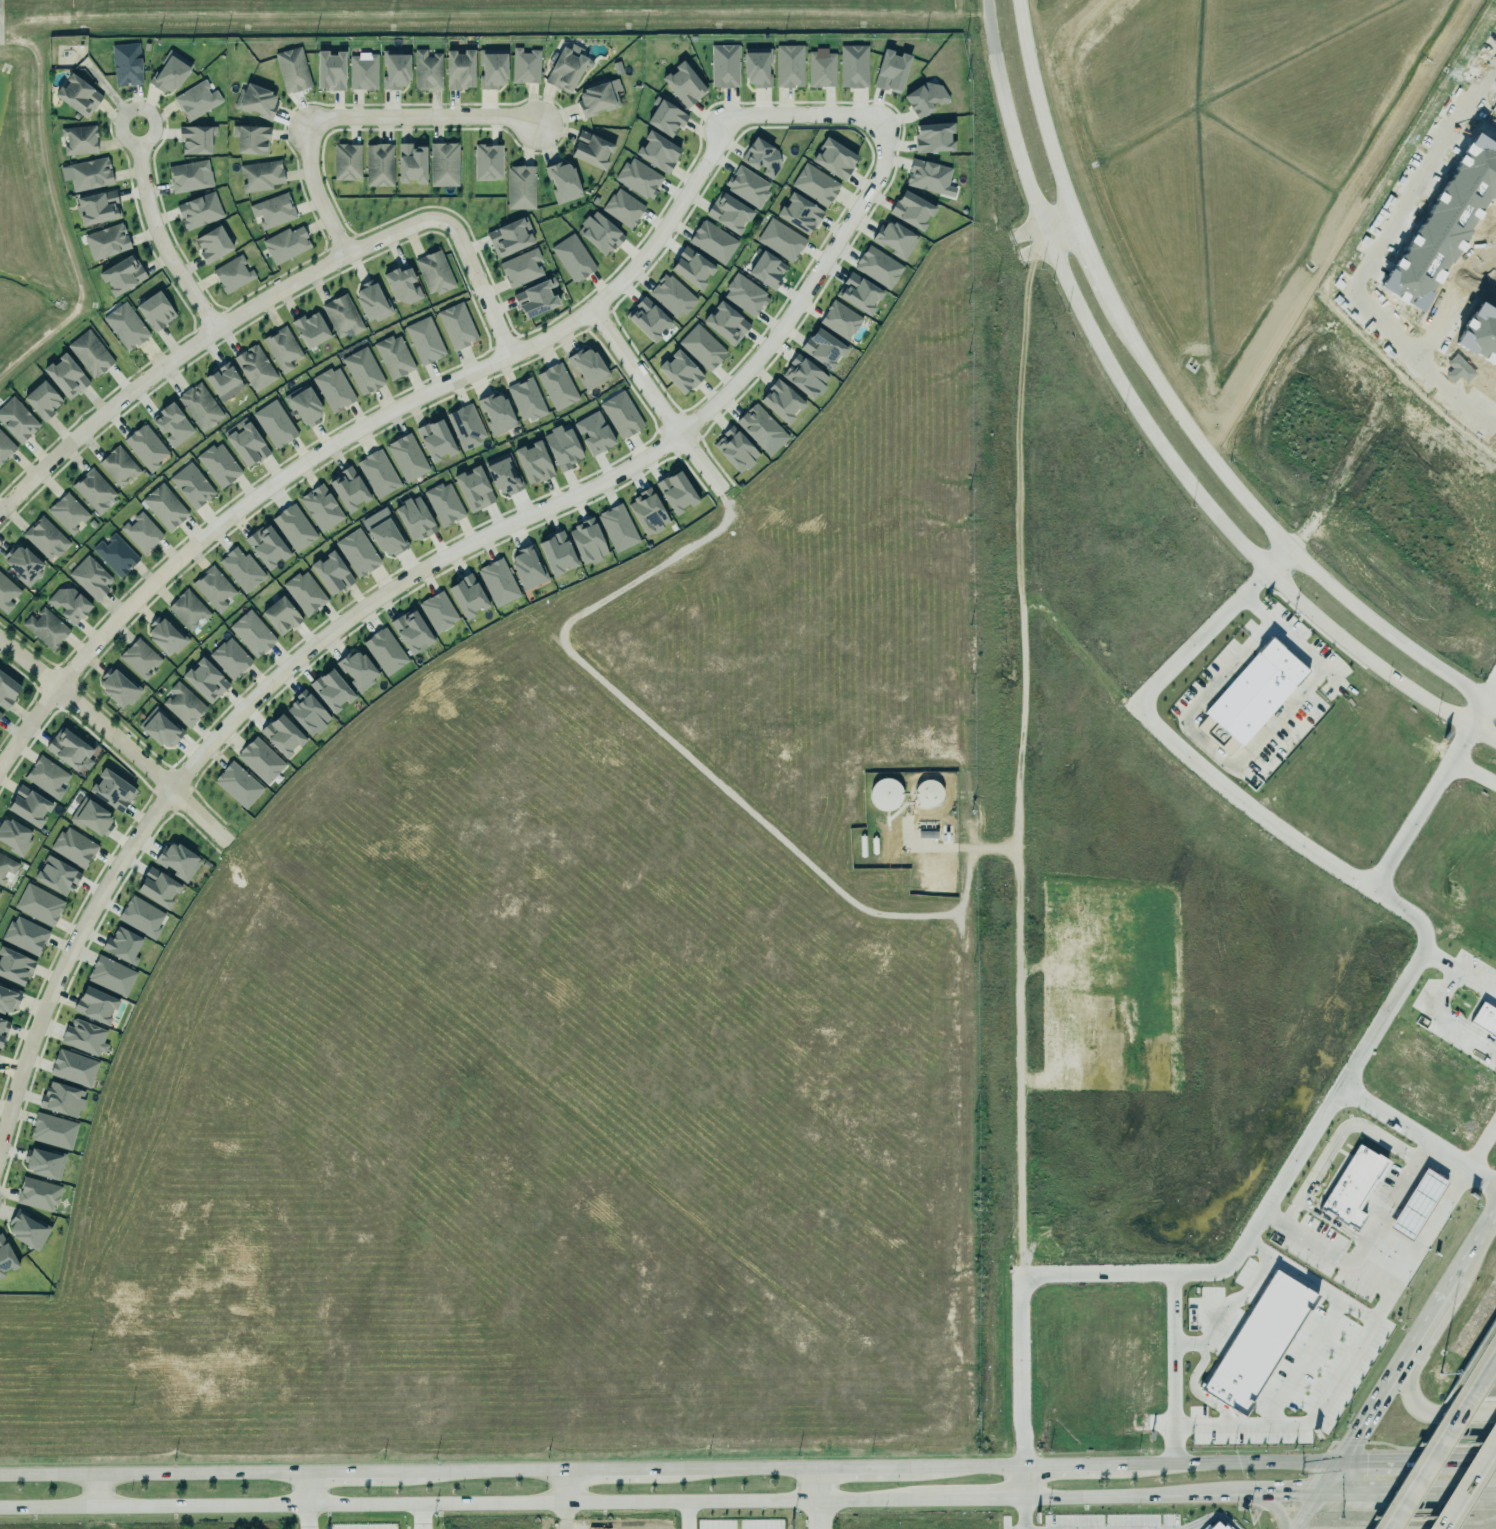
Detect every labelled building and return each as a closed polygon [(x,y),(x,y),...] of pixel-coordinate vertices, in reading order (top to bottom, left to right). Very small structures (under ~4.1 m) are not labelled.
[(140,83),(137,41),(109,44),(113,84),(116,84),(116,85),(125,84),(125,82),(127,82),(127,84),(140,83)] [(570,94),(586,58),(579,54),(581,49),(564,41),(545,83),(570,94)] [(839,44),(850,43),(851,42),(859,43),(859,44),(867,44),(867,50),(866,50),(866,74),(864,76),(864,86),(851,87),(851,84),(841,85),(839,44)] [(709,44),(737,44),(737,85),(731,85),(731,86),(719,87),(719,86),(709,86),(709,44)] [(298,45),(310,85),(303,86),(303,87),(300,88),(301,89),(289,92),(289,90),(284,92),(273,53),(298,45)] [(803,45),(775,46),(776,88),(804,87),(803,45)] [(886,88),(872,85),(883,45),(893,47),(892,51),(899,53),(900,49),(911,52),(900,88),(895,84),(887,84),(886,88)] [(511,46),(520,46),(520,52),(528,52),(528,49),(538,49),(537,82),(522,81),(522,83),(510,82),(511,46)] [(191,64),(174,88),(172,87),(169,90),(166,91),(163,89),(161,92),(150,85),(151,85),(146,81),(167,48),(191,64)] [(413,48),(413,89),(425,89),(425,87),(427,87),(427,89),(440,89),(440,52),(431,52),(431,56),(425,56),(425,48),(413,48)] [(477,48),(505,48),(505,78),(502,78),(502,82),(500,85),(496,85),(496,88),(477,89),(477,74),(480,74),(480,64),(477,64),(477,48)] [(380,49),(380,65),(383,65),(383,75),(380,75),(380,88),(386,88),(386,89),(399,89),(399,85),(402,85),(404,82),(404,79),(408,79),(408,53),(399,53),(399,49),(380,49)] [(445,50),(453,50),(453,54),(462,53),(462,49),(472,49),(473,86),(464,86),(464,88),(445,88),(445,50)] [(343,90),(343,50),(333,50),(333,54),(326,54),(326,50),(315,50),(315,87),(324,87),(324,89),(329,89),(329,90),(343,90)] [(836,55),(817,55),(817,51),(808,52),(808,87),(836,87),(836,55)] [(744,53),(744,87),(769,87),(768,52),(744,53)] [(349,54),(349,90),(377,89),(377,54),(349,54)] [(684,107),(659,77),(666,72),(668,74),(674,69),(672,65),(680,59),(705,90),(684,107)] [(52,93),(84,118),(101,96),(69,72),(63,79),(66,81),(61,88),(58,85),(52,93)] [(581,88),(605,80),(606,80),(615,77),(619,88),(613,90),(618,105),(602,111),(601,107),(593,110),(594,113),(581,118),(575,100),(578,99),(577,95),(578,92),(582,91),(581,88)] [(904,91),(924,78),(931,77),(936,78),(949,97),(938,105),(934,99),(931,101),(934,106),(916,118),(909,108),(909,104),(907,103),(902,97),(904,91)] [(171,97),(203,79),(207,86),(205,88),(207,93),(214,89),(220,100),(185,120),(179,110),(181,109),(180,107),(178,109),(171,97)] [(268,93),(272,95),(273,98),(272,101),(276,102),(269,120),(256,115),(257,112),(248,109),(247,112),(232,106),(239,88),(243,89),(245,82),(269,91),(268,93)] [(659,98),(686,115),(679,126),(676,124),(669,135),(645,121),(659,98)] [(952,123),(915,124),(916,152),(954,151),(954,141),(952,141),(952,123)] [(62,154),(95,152),(93,136),(95,136),(93,124),(58,127),(59,136),(64,136),(65,144),(61,144),(62,154)] [(176,125),(214,125),(214,134),(209,134),(209,153),(180,153),(181,139),(177,139),(176,125)] [(268,154),(268,127),(232,126),(231,138),(237,138),(236,154),(268,154)] [(578,128),(613,145),(609,152),(606,151),(603,158),(607,160),(603,170),(568,155),(573,144),(572,143),(575,138),(574,137),(578,128)] [(632,152),(637,145),(640,146),(644,140),(641,137),(647,128),(678,149),(673,156),(675,157),(665,173),(632,152)] [(739,157),(754,168),(757,164),(763,167),(760,171),(770,179),(779,164),(776,150),(753,135),(749,143),(748,142),(744,148),(744,149),(739,157)] [(846,180),(858,154),(823,138),(811,163),(846,180)] [(364,144),(364,186),(392,185),(391,143),(386,143),(386,142),(375,142),(375,143),(373,143),(373,144),(364,144)] [(429,142),(429,185),(457,185),(457,143),(454,143),(454,142),(429,142)] [(359,144),(359,177),(351,177),(351,179),(332,179),(332,143),(344,143),(344,144),(359,144)] [(472,143),(485,143),(485,145),(488,145),(488,144),(500,144),(501,178),(492,178),(492,179),(473,180),(472,143)] [(425,182),(426,144),(398,144),(398,182),(425,182)] [(58,166),(105,155),(105,158),(107,158),(109,167),(105,168),(106,170),(108,169),(111,182),(71,192),(68,179),(61,180),(58,166)] [(627,163),(631,157),(661,176),(654,187),(653,186),(651,188),(655,190),(650,198),(645,195),(643,197),(612,178),(623,161),(627,163)] [(952,168),(912,158),(906,186),(954,197),(956,188),(948,186),(952,168)] [(168,166),(172,193),(212,187),(209,160),(168,166)] [(542,166),(547,179),(549,178),(552,188),(550,189),(554,203),(580,194),(571,166),(568,167),(567,164),(564,162),(559,164),(557,160),(553,162),(553,163),(542,166)] [(240,165),(242,193),(272,190),(272,184),(283,183),(281,161),(240,165)] [(827,207),(841,185),(804,162),(791,185),(827,207)] [(769,184),(738,163),(730,175),(729,174),(723,183),(728,186),(726,188),(757,209),(769,191),(766,189),(769,184)] [(533,165),(533,208),(505,208),(505,166),(507,166),(507,165),(517,165),(517,164),(521,164),(521,165),(533,165)] [(616,187),(643,205),(634,218),(635,218),(628,229),(599,208),(610,192),(612,193),(616,187)] [(79,225),(119,216),(115,202),(116,202),(113,189),(74,197),(75,204),(73,205),(76,216),(77,215),(79,225)] [(722,189),(753,209),(747,217),(745,215),(740,223),(743,225),(738,232),(716,218),(715,220),(704,212),(713,199),(715,200),(722,189)] [(174,204),(212,190),(222,215),(184,229),(183,227),(182,227),(179,219),(181,218),(180,217),(179,218),(174,204)] [(246,204),(285,190),(295,217),(260,229),(257,221),(260,220),(259,213),(251,216),(246,204)] [(922,231),(929,217),(931,218),(936,206),(901,190),(889,215),(922,231)] [(823,209),(788,193),(776,218),(811,234),(823,209)] [(623,236),(593,210),(587,216),(585,214),(577,222),(579,225),(574,230),(601,255),(606,249),(608,250),(611,246),(611,245),(612,243),(614,245),(623,236)] [(495,257),(534,245),(526,218),(486,231),(495,257)] [(794,262),(806,238),(769,218),(756,242),(794,262)] [(739,241),(702,219),(688,242),(724,265),(739,241)] [(872,243),(906,260),(918,236),(883,219),(872,243)] [(81,234),(90,260),(129,246),(124,234),(122,235),(122,233),(124,232),(121,224),(120,224),(119,221),(81,234)] [(231,247),(217,223),(193,238),(200,250),(197,252),(204,264),(231,247)] [(299,225),(305,236),(302,238),(303,239),(305,238),(309,246),(273,265),(260,240),(286,226),(288,231),(299,225)] [(1383,290),(1421,309),(1454,245),(1416,225),(1383,290)] [(548,246),(571,232),(595,268),(573,281),(573,280),(570,281),(548,246)] [(854,266),(868,243),(903,265),(888,288),(854,266)] [(668,268),(674,259),(672,258),(678,251),(683,244),(713,267),(708,274),(705,272),(700,279),(704,282),(698,290),(668,268)] [(747,269),(757,276),(755,278),(773,290),(780,278),(778,276),(785,266),(777,259),(777,257),(773,255),(773,252),(762,246),(747,269)] [(413,259),(438,248),(454,286),(436,293),(434,290),(427,293),(413,259)] [(509,289),(543,275),(537,261),(541,260),(536,248),(498,263),(509,289)] [(210,269),(239,253),(244,262),(241,264),(245,270),(250,268),(254,276),(223,293),(222,290),(221,290),(216,283),(218,282),(217,281),(216,281),(210,269)] [(96,273),(127,254),(130,258),(133,256),(145,276),(110,297),(106,289),(109,287),(105,279),(101,282),(96,273)] [(380,273),(395,267),(397,271),(408,266),(414,279),(408,282),(411,288),(416,285),(421,296),(407,303),(391,298),(380,273)] [(837,293),(868,315),(885,290),(860,274),(859,276),(850,269),(842,281),(844,282),(837,293)] [(669,274),(696,297),(682,313),(679,311),(674,316),(647,292),(657,281),(655,279),(663,272),(667,276),(669,274)] [(755,318),(770,295),(735,274),(721,297),(755,318)] [(522,319),(557,303),(553,293),(549,295),(546,288),(549,286),(545,278),(510,293),(515,306),(517,305),(522,319)] [(368,324),(391,313),(375,279),(352,290),(368,324)] [(152,332),(175,318),(160,291),(136,305),(152,332)] [(319,305),(337,337),(344,333),(345,336),(352,334),(362,328),(343,292),(319,305)] [(623,314),(651,342),(659,335),(656,333),(661,327),(664,328),(670,322),(642,294),(633,304),(623,314)] [(819,320),(827,309),(826,307),(832,298),(862,317),(847,339),(819,320)] [(435,312),(460,300),(477,339),(469,342),(468,340),(467,341),(468,344),(457,349),(456,348),(451,350),(435,312)] [(751,323),(718,300),(702,323),(734,346),(751,323)] [(148,339),(128,301),(104,314),(124,352),(148,339)] [(286,321),(298,314),(301,319),(313,312),(326,334),(302,348),(286,321)] [(405,325),(418,365),(444,357),(431,316),(405,325)] [(709,372),(727,352),(696,323),(678,342),(709,372)] [(303,356),(285,326),(262,340),(282,374),(293,368),(290,364),(303,356)] [(800,350),(832,371),(847,348),(815,327),(800,350)] [(67,345),(93,379),(115,362),(88,329),(67,345)] [(398,333),(373,345),(391,381),(415,369),(398,333)] [(277,379),(257,343),(233,357),(254,393),(277,379)] [(340,358),(364,345),(384,382),(379,385),(379,386),(369,391),(368,391),(365,392),(365,391),(359,394),(340,358)] [(683,392),(656,364),(664,356),(667,360),(673,354),(670,352),(677,345),(703,373),(683,392)] [(609,376),(584,391),(576,377),(578,375),(573,367),(571,369),(564,357),(574,351),(574,350),(579,347),(580,349),(587,346),(589,346),(591,348),(609,376)] [(43,371),(68,401),(89,383),(65,353),(43,371)] [(780,378),(815,400),(830,376),(795,354),(780,378)] [(202,376),(225,360),(238,380),(215,396),(202,376)] [(534,374),(558,361),(578,398),(553,410),(534,374)] [(310,377),(327,367),(329,370),(336,367),(354,399),(330,413),(310,377)] [(504,386),(520,419),(526,416),(528,419),(545,411),(529,375),(521,378),(521,380),(516,383),(515,381),(504,386)] [(39,379),(19,395),(40,421),(49,414),(45,409),(56,401),(39,379)] [(758,401),(788,425),(806,403),(776,379),(758,401)] [(175,397),(179,394),(178,393),(188,386),(189,387),(198,381),(222,415),(200,431),(175,397)] [(280,396),(293,389),(295,393),(306,385),(320,407),(317,409),(319,412),(318,415),(315,417),(317,421),(306,427),(304,423),(302,425),(292,408),(289,410),(280,396)] [(599,404),(620,440),(644,427),(623,390),(599,404)] [(492,436),(516,426),(502,391),(477,401),(492,436)] [(0,403),(0,425),(17,443),(35,425),(8,396),(0,403)] [(250,413),(273,398),(296,434),(285,441),(284,440),(283,441),(284,442),(274,449),(250,413)] [(169,400),(192,430),(170,447),(163,438),(167,434),(164,429),(159,433),(150,422),(153,419),(153,418),(159,414),(156,410),(162,406),(169,400)] [(443,413),(469,401),(485,436),(478,439),(479,443),(461,451),(443,413)] [(735,421),(768,457),(789,438),(756,402),(735,421)] [(571,422),(595,409),(613,442),(605,447),(599,451),(599,450),(589,455),(571,422)] [(246,469),(269,453),(245,417),(222,433),(246,469)] [(416,429),(430,463),(456,452),(441,418),(416,429)] [(558,471),(584,460),(568,423),(543,434),(558,471)] [(121,439),(140,424),(141,425),(143,424),(166,452),(155,461),(157,464),(148,473),(121,439)] [(711,445),(740,475),(760,455),(736,430),(732,434),(728,429),(711,445)] [(385,446),(404,482),(428,469),(408,431),(398,437),(397,436),(394,438),(395,439),(386,443),(386,445),(385,446)] [(4,458),(3,457),(4,455),(5,457),(15,447),(0,432),(0,462),(4,458)] [(514,451),(529,486),(554,475),(540,440),(514,451)] [(194,456),(210,443),(213,447),(218,443),(240,472),(219,488),(194,456)] [(116,444),(139,471),(132,476),(129,473),(122,478),(124,480),(117,487),(96,462),(107,453),(106,452),(113,446),(116,444)] [(399,488),(383,449),(358,460),(374,498),(399,488)] [(484,463),(499,498),(524,488),(509,452),(484,463)] [(194,511),(216,493),(190,461),(168,479),(194,511)] [(326,482),(346,514),(355,508),(353,505),(360,500),(362,502),(369,498),(348,464),(338,471),(340,475),(335,478),(334,477),(326,482)] [(453,475),(468,512),(494,502),(479,465),(453,475)] [(69,485),(97,515),(107,507),(102,501),(106,497),(108,500),(115,494),(90,466),(81,473),(82,475),(77,479),(76,478),(69,485)] [(655,484),(675,517),(683,512),(682,510),(698,501),(679,469),(655,484)] [(189,515),(162,482),(141,500),(167,532),(189,515)] [(297,498),(300,497),(299,496),(319,482),(342,516),(319,532),(297,498)] [(421,491),(439,482),(441,485),(447,482),(464,515),(439,527),(421,491)] [(670,523),(650,488),(626,502),(645,537),(670,523)] [(65,491),(54,502),(53,501),(44,510),(70,536),(76,529),(73,526),(78,520),(80,523),(88,515),(65,491)] [(409,540),(392,509),(400,504),(398,502),(407,497),(408,499),(416,495),(435,529),(417,540),(415,537),(409,540)] [(270,519),(277,513),(279,511),(287,505),(288,506),(292,503),(316,536),(294,552),(270,519)] [(596,515),(615,553),(640,541),(621,503),(596,515)] [(139,511),(161,535),(151,545),(152,546),(142,555),(117,528),(124,521),(127,525),(134,519),(132,517),(139,511)] [(367,530),(384,559),(405,547),(386,514),(373,522),(375,526),(367,530)] [(69,543),(40,515),(21,534),(47,559),(52,555),(55,557),(69,543)] [(580,564),(566,531),(573,528),(571,526),(578,523),(579,527),(583,525),(581,521),(590,517),(606,552),(598,556),(599,559),(589,564),(588,561),(580,564)] [(289,554),(280,561),(278,557),(271,562),(273,565),(266,571),(241,539),(255,529),(257,531),(266,524),(289,554)] [(358,578),(381,564),(359,527),(335,542),(358,578)] [(550,577),(536,543),(543,539),(543,538),(551,535),(551,534),(560,529),(576,565),(568,568),(567,564),(559,568),(560,572),(550,577)] [(90,548),(118,578),(127,569),(125,568),(127,566),(129,568),(138,558),(112,532),(106,538),(108,541),(104,545),(99,540),(90,548)] [(216,561),(223,555),(224,557),(225,556),(224,554),(234,545),(242,555),(245,553),(264,576),(243,594),(216,561)] [(1,556),(9,546),(12,549),(14,547),(17,546),(20,549),(22,547),(41,564),(36,570),(39,573),(26,587),(14,577),(16,574),(2,561),(4,559),(1,556)] [(522,590),(546,582),(533,546),(509,554),(522,590)] [(310,566),(331,597),(354,581),(333,550),(310,566)] [(67,573),(85,554),(109,577),(110,581),(108,583),(104,583),(103,584),(107,589),(94,602),(67,573)] [(496,608),(521,596),(501,557),(476,570),(496,608)] [(191,584),(219,614),(228,605),(226,603),(237,592),(211,565),(191,584)] [(304,616),(327,602),(306,569),(283,583),(304,616)] [(5,614),(0,610),(0,571),(22,591),(16,599),(12,597),(9,600),(14,604),(5,614)] [(463,620),(446,588),(456,582),(456,581),(460,578),(460,577),(469,572),(487,606),(480,610),(478,607),(471,611),(473,614),(463,620)] [(90,605),(63,581),(44,601),(53,609),(57,605),(61,609),(57,613),(67,623),(68,622),(71,625),(78,617),(80,618),(85,613),(83,612),(90,605)] [(185,587),(209,614),(202,620),(199,616),(194,621),(196,624),(188,632),(165,607),(176,597),(176,596),(185,587)] [(418,604),(437,634),(459,620),(441,590),(418,604)] [(260,613),(281,637),(302,619),(281,595),(260,613)] [(34,619),(30,615),(21,624),(51,651),(70,631),(44,607),(34,619)] [(227,626),(255,657),(260,652),(259,651),(260,650),(263,651),(271,644),(271,643),(275,640),(248,608),(227,626)] [(425,647),(434,641),(412,608),(389,623),(410,654),(424,645),(425,647)] [(187,640),(161,616),(144,634),(170,659),(187,640)] [(360,643),(383,626),(407,659),(384,676),(360,643)] [(136,637),(117,657),(143,680),(149,674),(145,671),(151,665),(153,667),(160,659),(136,637)] [(251,661),(228,637),(222,642),(221,641),(207,654),(231,680),(240,672),(239,671),(251,661)] [(1307,671),(1270,638),(1193,725),(1230,758),(1307,671)] [(359,692),(379,677),(357,648),(337,664),(359,692)] [(180,675),(208,704),(228,684),(200,656),(193,662),(196,665),(190,671),(187,668),(180,675)] [(107,667),(110,671),(112,669),(126,681),(128,678),(141,689),(127,704),(124,701),(119,707),(100,690),(102,688),(100,686),(99,682),(102,679),(99,676),(107,667)] [(345,704),(342,700),(336,705),(339,708),(332,714),(307,684),(318,675),(319,676),(329,668),(354,697),(345,704)] [(4,710),(12,699),(11,697),(20,687),(0,672),(0,707),(4,710)] [(162,704),(188,729),(207,709),(177,681),(168,690),(172,694),(162,704)] [(331,719),(305,690),(284,710),(311,738),(331,719)] [(152,709),(136,726),(156,745),(165,742),(168,745),(178,733),(152,709)] [(305,739),(280,713),(260,732),(285,758),(305,739)] [(43,748),(59,726),(92,750),(85,758),(82,756),(76,763),(79,765),(74,771),(43,748)] [(235,756),(254,736),(284,765),(265,784),(235,756)] [(71,775),(38,755),(24,779),(59,800),(66,788),(63,787),(71,775)] [(245,809),(263,788),(231,760),(213,782),(245,809)] [(116,813),(87,794),(102,771),(131,790),(116,813)] [(900,780),(871,779),(870,809),(899,810),(900,780)] [(5,808),(37,829),(43,820),(39,818),(43,811),(46,812),(51,804),(18,783),(13,792),(22,798),(21,799),(13,795),(5,808)] [(95,839),(66,820),(81,797),(111,816),(95,839)] [(14,849),(0,841),(0,817),(6,817),(26,829),(14,849)] [(81,870),(51,853),(65,829),(95,846),(81,870)] [(150,861),(165,836),(197,856),(182,881),(150,861)] [(4,877),(0,886),(0,853),(17,863),(11,874),(5,870),(2,875),(4,877)] [(62,897),(31,880),(44,856),(75,872),(62,897)] [(132,889),(147,864),(179,884),(164,909),(132,889)] [(48,927),(17,911),(29,886),(60,902),(48,927)] [(115,917),(130,892),(163,911),(148,937),(115,917)] [(13,916),(45,931),(33,956),(1,941),(13,916)] [(98,951),(110,924),(144,939),(132,966),(98,951)] [(19,987),(0,979),(0,949),(30,961),(19,987)] [(85,982),(96,954),(131,969),(120,996),(85,982)] [(7,1016),(0,1013),(0,983),(17,990),(7,1016)] [(70,1012),(81,985),(116,999),(105,1027),(70,1012)] [(1481,1001),(1469,1022),(1495,1039),(1495,1010),(1481,1001)] [(58,1042),(70,1015),(105,1029),(93,1057),(58,1042)] [(0,1049),(5,1035),(10,1022),(0,1019),(0,1049)] [(47,1077),(56,1049),(92,1060),(84,1088),(47,1077)] [(38,1109),(47,1081),(84,1092),(75,1120),(38,1109)] [(28,1139),(36,1111),(73,1122),(64,1150),(28,1139)] [(1355,1139),(1385,1157),(1355,1206),(1364,1211),(1354,1228),(1316,1204),(1355,1139)] [(20,1172),(29,1144),(65,1155),(57,1183),(20,1172)] [(1387,1224),(1423,1165),(1446,1180),(1409,1238),(1387,1224)] [(13,1205),(22,1176),(58,1188),(49,1216),(13,1205)] [(2,1235),(17,1210),(50,1229),(35,1254),(2,1235)] [(17,1267),(0,1277),(0,1236),(17,1267)] [(1198,1384),(1270,1265),(1311,1290),(1239,1409),(1198,1384)] [(1215,1517),(1204,1528),(1227,1528),(1215,1517)]
